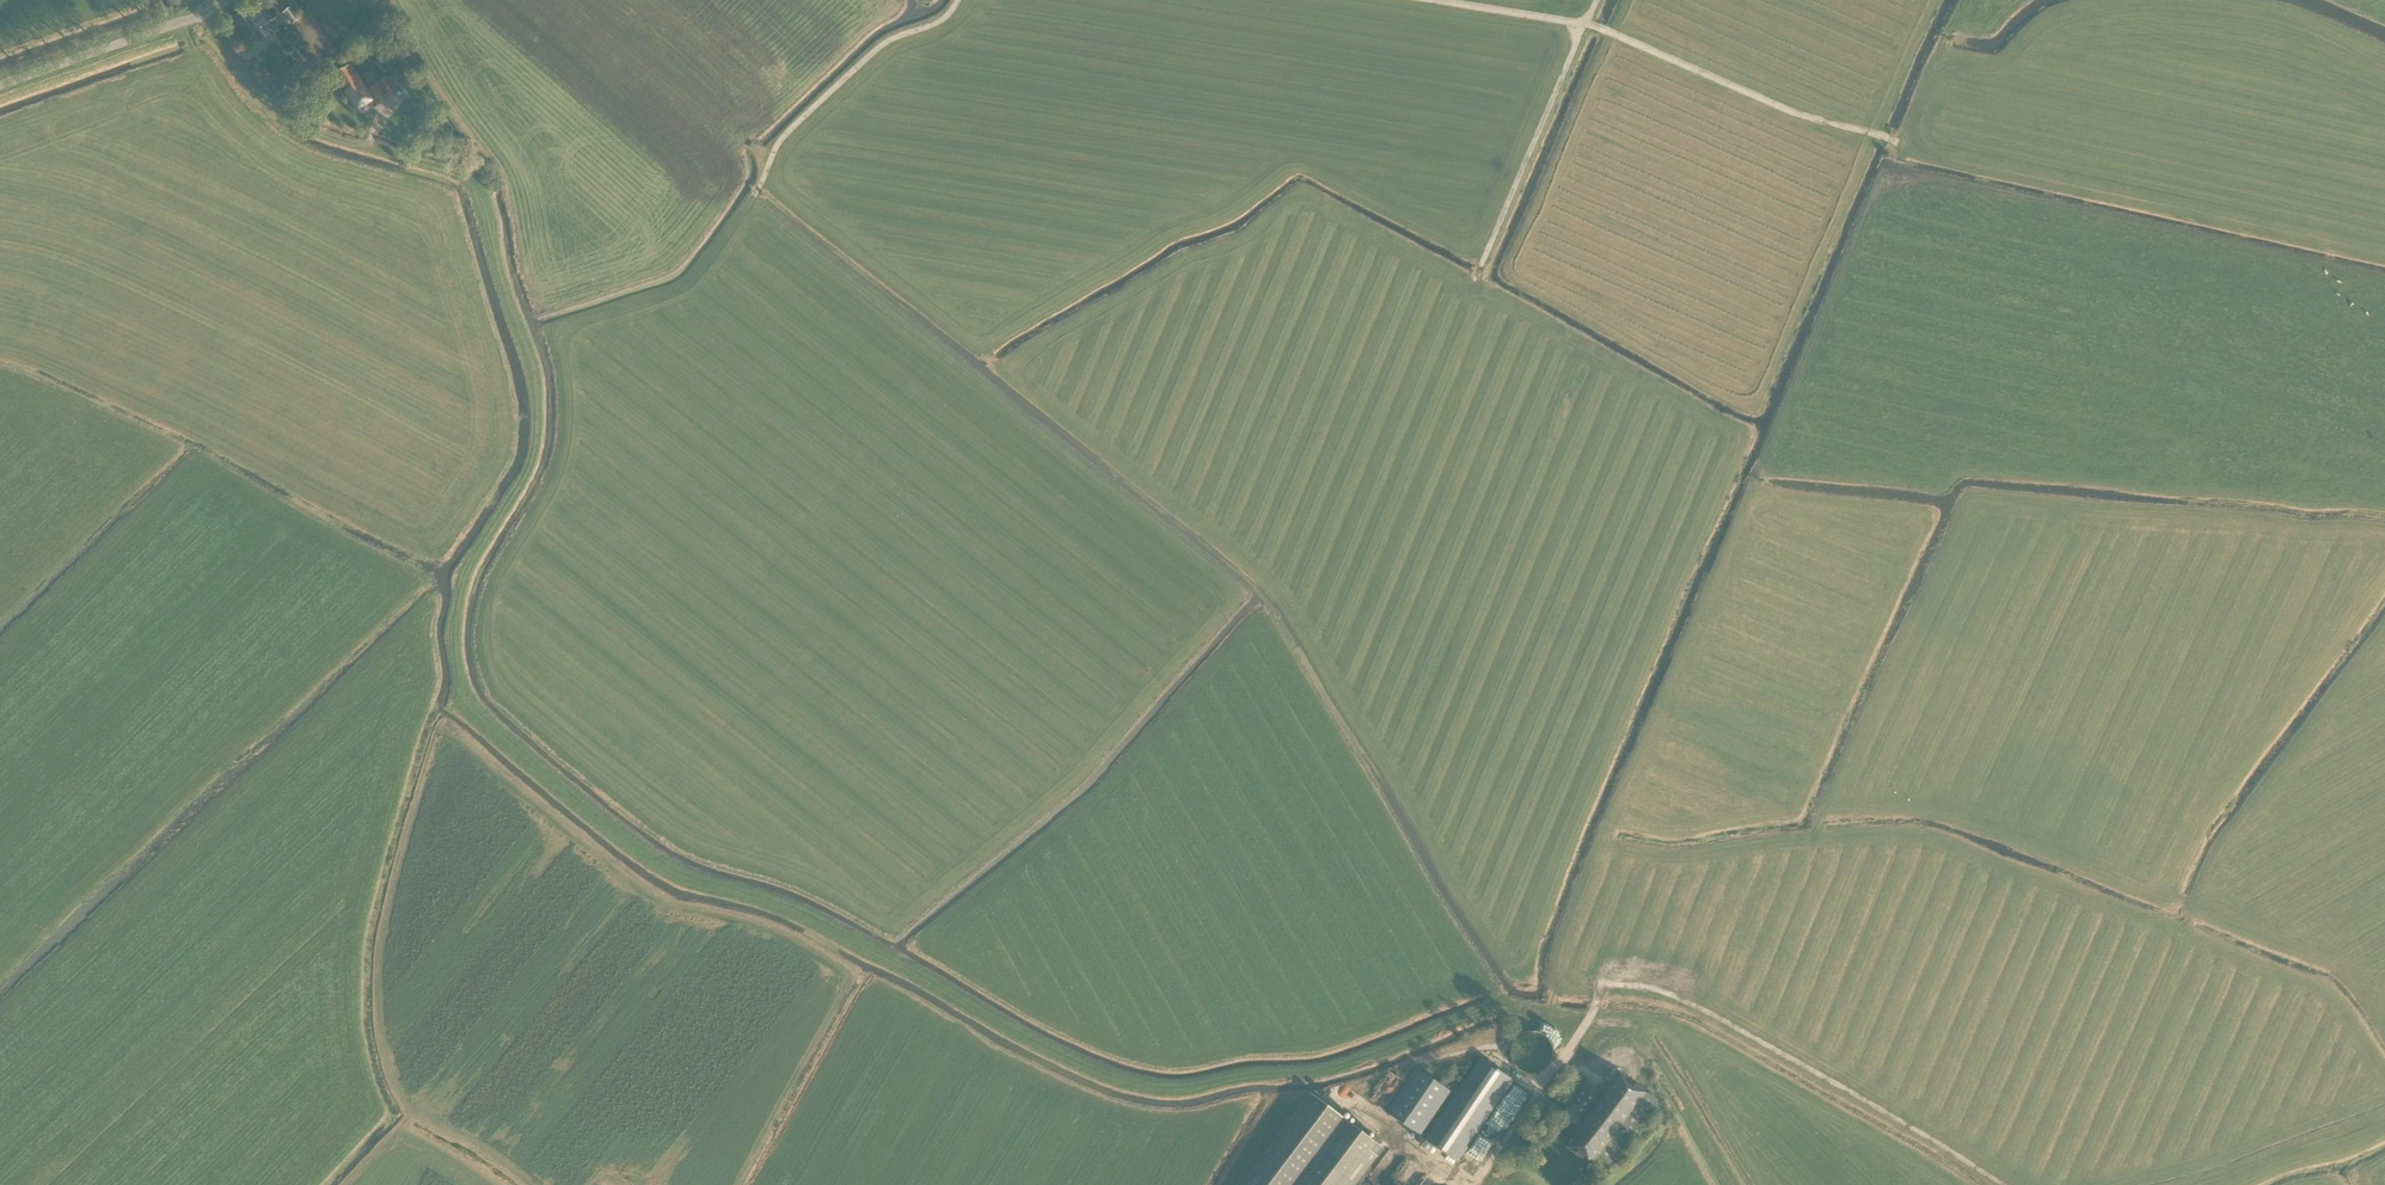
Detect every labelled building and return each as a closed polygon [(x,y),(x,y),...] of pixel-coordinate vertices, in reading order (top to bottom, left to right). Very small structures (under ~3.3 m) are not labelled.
[(371,8),(379,1),(379,0),(370,0),(366,3),(371,8)] [(254,44),(265,36),(259,29),(279,15),(275,9),(271,12),(264,3),(249,13),(246,8),(234,17),(254,44)] [(283,13),(293,25),(301,18),(292,6),(283,13)] [(374,99),(377,105),(387,98),(386,97),(395,90),(387,77),(367,90),(351,65),(337,74),(348,90),(345,92),(357,110),(374,99)] [(1534,1051),(1518,1054),(1520,1069),(1551,1064),(1546,1034),(1530,1036),(1531,1041),(1533,1041),(1534,1051)] [(1425,1139),(1458,1162),(1513,1080),(1480,1058),(1425,1139)] [(1387,1112),(1420,1135),(1462,1073),(1442,1060),(1430,1078),(1416,1068),(1387,1112)] [(1567,1146),(1590,1163),(1598,1153),(1610,1162),(1658,1100),(1636,1083),(1633,1086),(1624,1080),(1626,1076),(1620,1071),(1576,1129),(1579,1131),(1567,1146)] [(1567,1105),(1582,1117),(1601,1092),(1586,1080),(1567,1105)] [(1383,1147),(1310,1092),(1239,1184),(1355,1184),(1383,1147)] [(1392,1184),(1422,1184),(1428,1178),(1429,1172),(1422,1167),(1410,1164),(1399,1178),(1399,1175),(1392,1184)]
